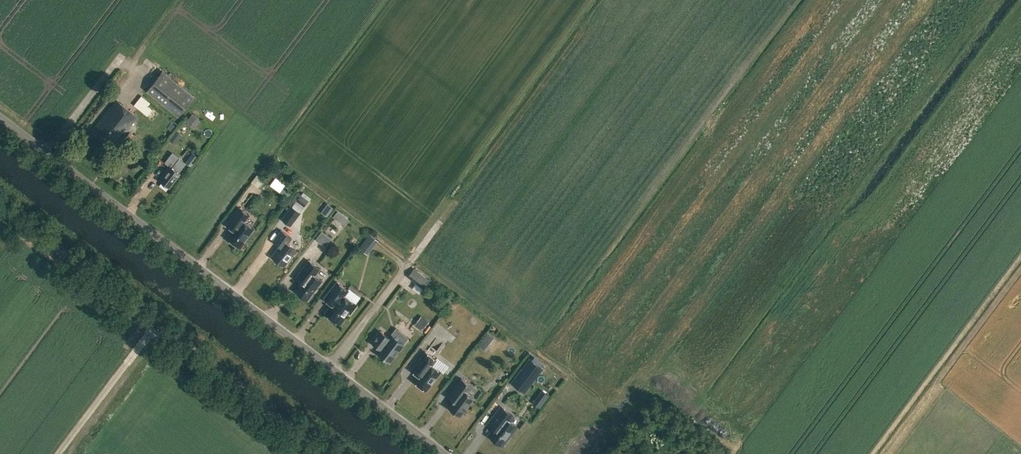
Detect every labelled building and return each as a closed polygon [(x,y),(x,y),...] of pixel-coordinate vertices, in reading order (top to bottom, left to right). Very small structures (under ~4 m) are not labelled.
[(146,90),(178,116),(195,95),(162,69),(146,90)] [(136,103),(149,113),(157,104),(144,94),(136,103)] [(91,130),(110,145),(117,136),(120,138),(138,116),(116,99),(91,130)] [(186,121),(182,129),(188,132),(192,125),(186,121)] [(165,162),(169,166),(159,179),(169,187),(180,173),(179,172),(186,163),(172,152),(165,162)] [(254,179),(261,184),(267,177),(260,171),(254,179)] [(279,219),(289,226),(299,212),(298,211),(303,204),(295,198),(279,219)] [(240,207),(226,224),(233,229),(227,237),(236,244),(235,245),(239,248),(244,242),(243,242),(254,228),(244,220),(249,214),(240,207)] [(338,220),(342,215),(337,211),(334,216),(338,220)] [(287,243),(291,237),(281,230),(273,241),(279,245),(271,256),(284,266),(296,250),(287,243)] [(369,234),(359,248),(366,253),(376,239),(369,234)] [(308,260),(295,277),(301,282),(295,290),(308,299),(322,281),(314,275),(320,268),(308,260)] [(407,287),(414,293),(422,282),(415,277),(407,287)] [(329,308),(323,316),(339,328),(348,316),(349,317),(356,308),(344,298),(348,293),(335,283),(322,302),(329,308)] [(440,297),(448,303),(452,298),(444,292),(440,297)] [(380,330),(371,342),(380,348),(377,352),(389,362),(403,344),(391,334),(388,337),(380,330)] [(492,337),(486,333),(478,344),(483,348),(492,337)] [(413,380),(426,390),(440,371),(432,364),(435,359),(425,351),(417,363),(423,367),(413,380)] [(529,359),(512,382),(524,392),(542,368),(529,359)] [(560,384),(567,386),(569,377),(563,375),(560,384)] [(461,378),(447,396),(453,400),(448,407),(459,415),(474,396),(468,392),(472,386),(461,378)] [(543,404),(535,398),(532,403),(539,408),(543,404)] [(488,435),(501,445),(503,443),(504,444),(508,438),(507,438),(516,426),(509,421),(513,415),(501,406),(487,424),(493,428),(488,435)]
